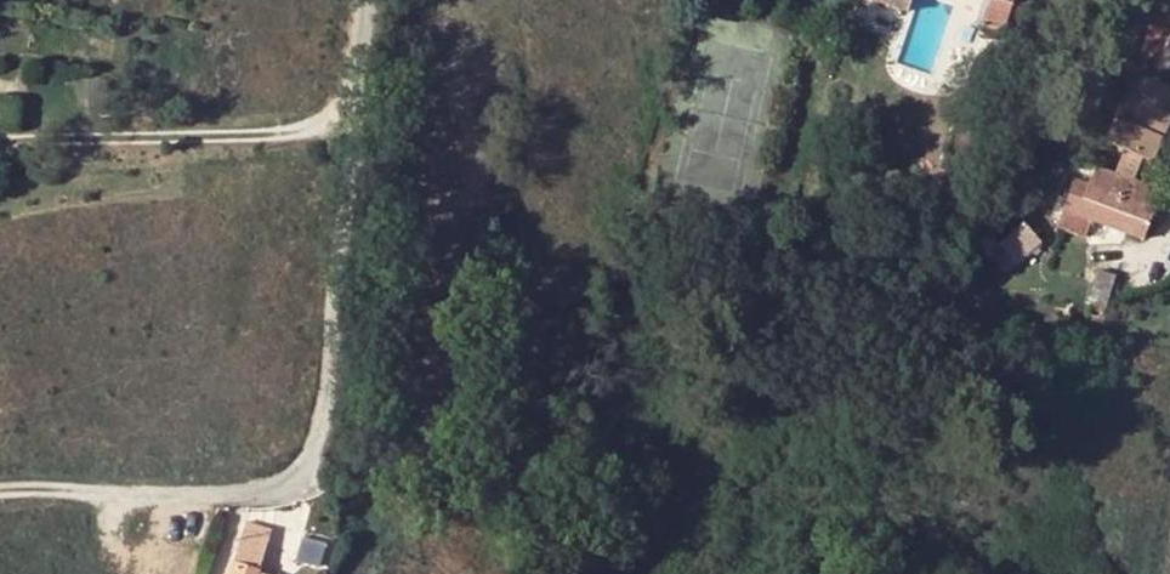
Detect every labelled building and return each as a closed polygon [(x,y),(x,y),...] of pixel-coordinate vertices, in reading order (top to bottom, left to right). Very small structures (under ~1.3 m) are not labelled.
[(912,0),(864,0),(907,14),(912,0)] [(979,26),(1002,33),(1011,6),(1003,3),(1004,0),(988,0),(979,26)] [(1169,114),(1169,90),(1129,76),(1102,147),(1152,165),(1169,114)] [(1090,178),(1158,200),(1161,193),(1093,168),(1090,178)] [(1074,183),(1057,229),(1083,239),(1089,223),(1143,243),(1158,200),(1090,178),(1087,187),(1074,183)] [(1013,265),(1037,244),(1020,224),(996,245),(1013,265)] [(988,258),(1000,253),(996,245),(991,235),(980,241),(988,258)] [(1104,309),(1112,279),(1096,274),(1087,304),(1104,309)] [(272,531),(244,522),(238,541),(240,541),(231,573),(259,573),(272,531)] [(306,533),(298,563),(326,571),(334,541),(306,533)]
